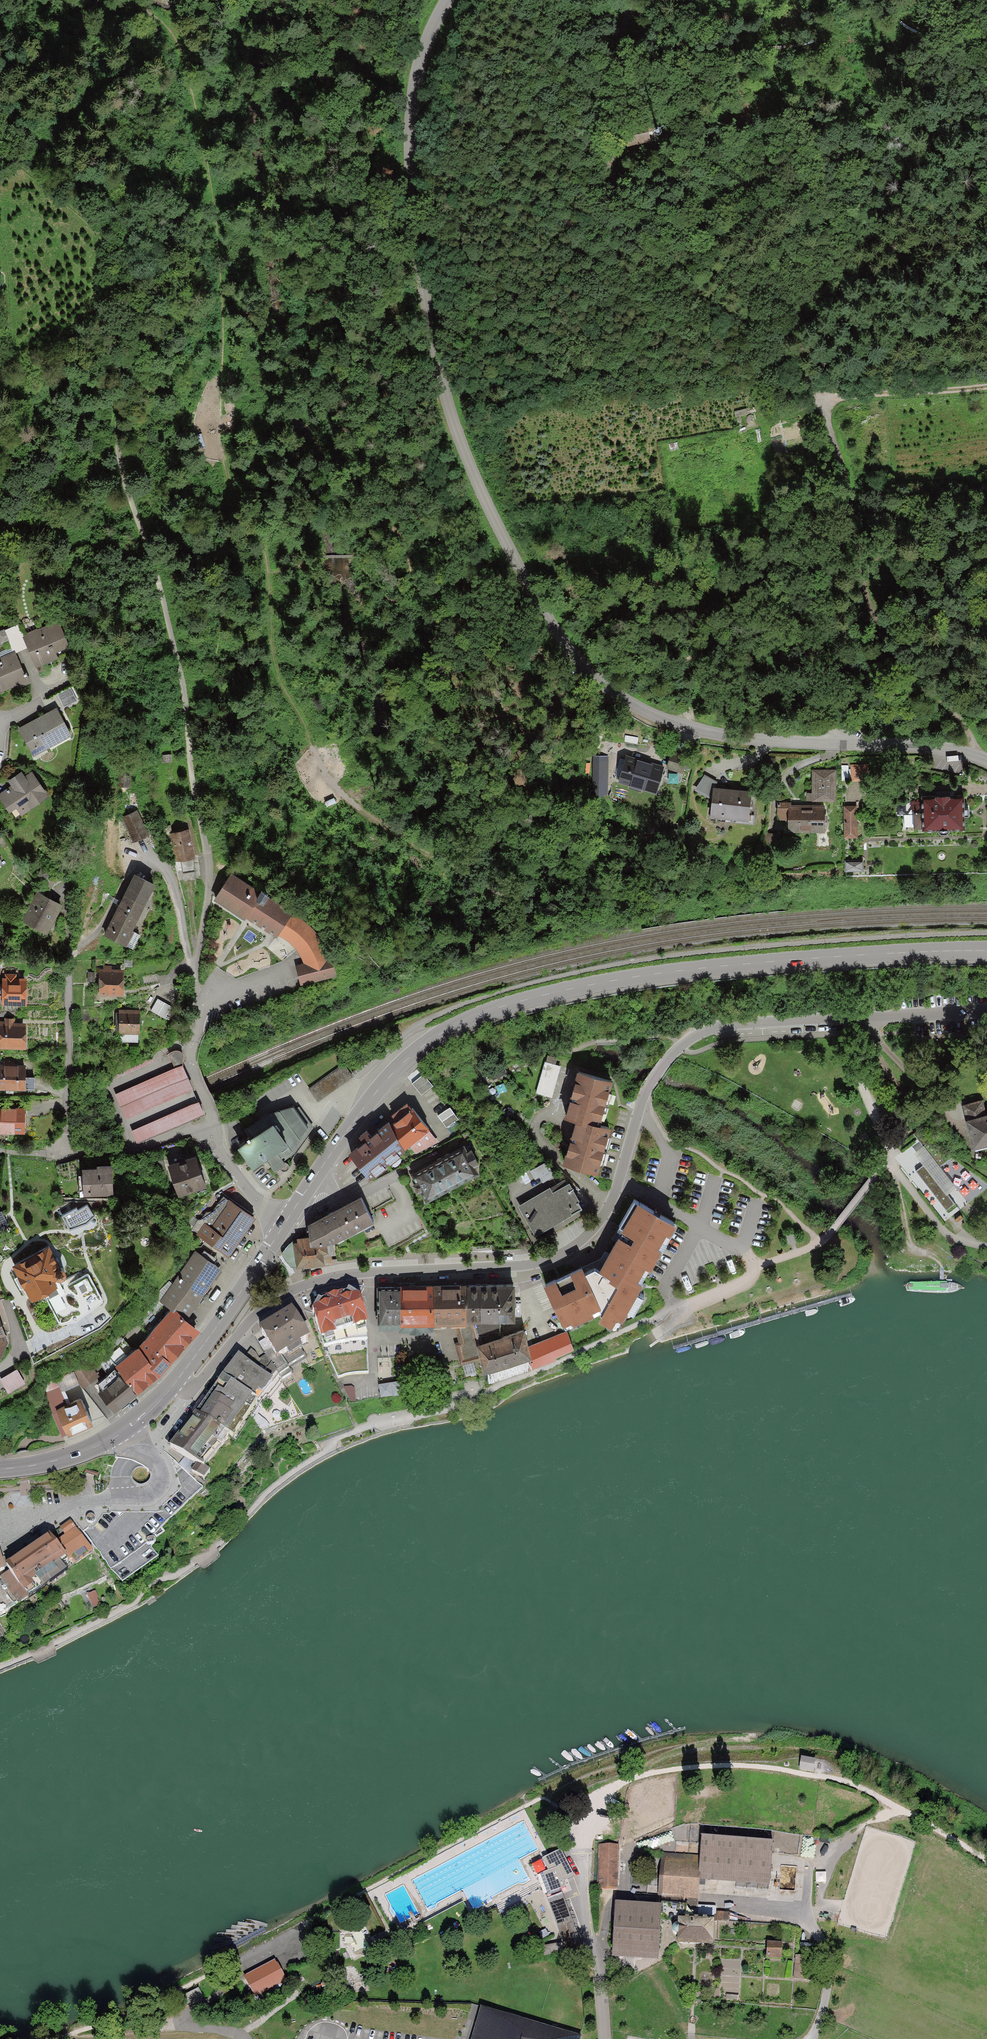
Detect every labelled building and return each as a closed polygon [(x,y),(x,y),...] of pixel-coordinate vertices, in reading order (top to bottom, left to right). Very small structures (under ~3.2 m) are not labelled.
[(739,424),(754,422),(752,411),(738,413),(739,424)] [(21,634),(26,646),(35,666),(56,657),(53,651),(68,644),(57,618),(21,634)] [(0,629),(0,645),(7,642),(11,652),(14,651),(26,646),(21,634),(18,625),(4,630),(3,628),(0,629)] [(0,658),(0,691),(26,678),(14,651),(11,652),(0,658)] [(70,687),(56,694),(63,709),(78,702),(70,687)] [(71,736),(55,707),(17,729),(33,758),(71,736)] [(677,777),(686,753),(672,748),(663,772),(677,777)] [(662,764),(624,753),(617,776),(655,787),(662,764)] [(603,784),(602,758),(593,758),(593,784),(603,784)] [(864,760),(849,761),(850,777),(865,776),(864,760)] [(812,766),(812,795),(833,795),(832,766),(812,766)] [(19,769),(6,779),(11,784),(0,792),(0,800),(15,819),(48,794),(30,770),(24,775),(19,769)] [(892,770),(884,771),(884,780),(892,780),(892,770)] [(127,771),(119,771),(118,782),(126,782),(127,771)] [(711,792),(712,785),(713,776),(703,772),(696,783),(711,792)] [(750,789),(712,785),(711,792),(709,816),(724,817),(725,810),(747,812),(750,789)] [(934,792),(921,792),(921,810),(912,810),(911,825),(921,824),(922,827),(935,825),(937,828),(939,832),(946,831),(948,828),(949,825),(964,825),(963,791),(949,791),(949,787),(934,787),(934,792)] [(790,798),(776,799),(776,806),(788,806),(788,816),(784,816),(784,826),(823,826),(823,801),(790,802),(790,798)] [(855,802),(843,803),(843,832),(856,834),(855,802)] [(144,829),(135,807),(121,813),(131,836),(144,829)] [(186,828),(170,831),(175,857),(191,854),(186,828)] [(58,853),(49,849),(44,860),(54,864),(58,853)] [(844,867),(861,866),(861,856),(843,857),(844,867)] [(153,879),(132,870),(104,931),(130,945),(137,930),(129,926),(153,879)] [(258,887),(231,871),(212,898),(243,918),(244,915),(275,934),(290,944),(296,950),(299,955),(302,962),(294,964),(299,983),(337,975),(330,955),(319,936),(309,924),(291,912),(292,910),(265,892),(268,889),(261,884),(258,887)] [(61,902),(35,888),(19,917),(44,932),(61,902)] [(117,990),(117,967),(98,967),(98,990),(117,990)] [(22,975),(14,975),(14,970),(6,969),(6,975),(2,974),(2,980),(0,980),(0,994),(3,994),(2,999),(21,999),(22,975)] [(157,978),(156,970),(142,972),(143,980),(157,978)] [(170,1002),(156,994),(149,1006),(163,1014),(170,1002)] [(136,1027),(137,1006),(118,1005),(118,1027),(136,1027)] [(0,1017),(0,1042),(21,1043),(21,1019),(11,1019),(11,1017),(0,1017)] [(100,1083),(127,1143),(185,1119),(207,1110),(187,1061),(181,1064),(173,1046),(108,1076),(100,1083)] [(559,1062),(544,1057),(535,1088),(550,1092),(559,1062)] [(0,1064),(0,1090),(32,1090),(32,1075),(23,1075),(23,1064),(0,1064)] [(353,1078),(344,1064),(309,1087),(318,1101),(353,1078)] [(366,1067),(364,1064),(352,1073),(354,1075),(366,1067)] [(498,1065),(486,1071),(491,1081),(504,1074),(498,1065)] [(608,1077),(577,1069),(566,1112),(575,1114),(597,1120),(608,1077)] [(424,1073),(412,1083),(421,1094),(433,1084),(424,1073)] [(964,1105),(971,1134),(974,1146),(986,1143),(986,1115),(982,1100),(964,1105)] [(268,1109),(242,1126),(248,1133),(238,1141),(251,1161),(262,1154),(269,1162),(287,1149),(307,1124),(292,1102),(268,1109)] [(364,1140),(351,1151),(372,1176),(431,1126),(412,1104),(391,1122),(388,1119),(372,1132),(368,1127),(359,1134),(364,1140)] [(0,1107),(0,1133),(23,1132),(23,1107),(0,1107)] [(454,1110),(441,1120),(446,1126),(459,1116),(454,1110)] [(597,1120),(575,1114),(563,1159),(596,1167),(608,1123),(597,1120)] [(913,1132),(922,1143),(929,1138),(919,1128),(913,1132)] [(436,1155),(451,1180),(474,1166),(471,1161),(476,1158),(468,1146),(463,1149),(459,1141),(436,1155)] [(937,1162),(924,1145),(916,1152),(923,1161),(943,1186),(951,1180),(937,1162)] [(178,1192),(205,1183),(195,1155),(169,1164),(178,1192)] [(451,1180),(436,1155),(411,1170),(416,1178),(411,1181),(414,1187),(418,1184),(425,1196),(451,1180)] [(923,1161),(915,1168),(945,1206),(953,1199),(943,1186),(923,1161)] [(76,1162),(58,1166),(61,1181),(79,1178),(76,1162)] [(83,1165),(85,1192),(113,1190),(112,1164),(83,1165)] [(581,1203),(567,1181),(553,1190),(550,1186),(520,1205),(534,1227),(556,1213),(558,1217),(581,1203)] [(227,1249),(250,1212),(217,1188),(199,1215),(195,1214),(190,1224),(205,1233),(227,1249)] [(362,1196),(311,1223),(311,1236),(311,1240),(330,1238),(337,1238),(372,1218),(362,1196)] [(584,1272),(581,1267),(544,1285),(565,1326),(601,1309),(603,1312),(600,1316),(616,1325),(625,1308),(634,1313),(645,1294),(636,1289),(659,1249),(662,1251),(672,1232),(670,1231),(674,1223),(633,1200),(618,1226),(624,1230),(601,1269),(584,1272)] [(150,1215),(144,1204),(135,1209),(140,1220),(150,1215)] [(71,1234),(99,1221),(92,1205),(64,1217),(71,1234)] [(0,1231),(0,1243),(2,1247),(16,1240),(10,1226),(0,1231)] [(172,1305),(181,1313),(227,1249),(205,1233),(162,1296),(172,1305)] [(299,1242),(292,1243),(283,1252),(284,1256),(292,1266),(297,1265),(297,1267),(333,1261),(330,1238),(311,1240),(311,1236),(299,1238),(299,1242)] [(50,1244),(15,1263),(33,1297),(68,1278),(50,1244)] [(467,1281),(466,1315),(472,1315),(499,1314),(513,1313),(512,1280),(467,1281)] [(431,1282),(432,1318),(455,1317),(467,1317),(466,1315),(467,1281),(431,1282)] [(346,1284),(345,1291),(356,1294),(363,1282),(346,1284)] [(397,1316),(396,1282),(375,1283),(376,1317),(397,1316)] [(432,1318),(431,1282),(396,1282),(397,1316),(397,1326),(432,1326),(432,1318)] [(311,1308),(323,1342),(366,1338),(364,1317),(356,1294),(345,1291),(317,1299),(311,1308)] [(162,1296),(152,1307),(161,1318),(172,1305),(162,1296)] [(150,1331),(161,1318),(152,1307),(149,1304),(136,1317),(150,1331)] [(181,1313),(172,1305),(161,1318),(150,1331),(145,1338),(169,1358),(196,1325),(181,1313)] [(289,1309),(259,1328),(271,1345),(284,1366),(287,1364),(290,1363),(303,1355),(298,1344),(307,1338),(289,1309)] [(500,1333),(499,1314),(472,1315),(479,1341),(500,1333)] [(467,1317),(455,1317),(461,1337),(456,1339),(460,1359),(480,1356),(479,1341),(472,1315),(466,1315),(467,1317)] [(479,1341),(480,1356),(488,1377),(533,1360),(528,1345),(521,1326),(500,1333),(479,1341)] [(528,1345),(533,1360),(534,1362),(573,1347),(567,1331),(528,1345)] [(131,1349),(119,1336),(104,1350),(116,1364),(131,1349)] [(169,1358),(145,1338),(131,1349),(116,1364),(139,1387),(169,1358)] [(366,1338),(323,1342),(336,1374),(368,1369),(366,1338)] [(227,1368),(222,1373),(257,1400),(270,1382),(273,1385),(280,1377),(264,1350),(258,1355),(250,1345),(230,1371),(227,1368)] [(271,1345),(264,1350),(280,1377),(290,1372),(287,1364),(284,1366),(271,1345)] [(88,1359),(72,1371),(75,1376),(81,1383),(97,1370),(88,1359)] [(403,1360),(398,1361),(396,1365),(397,1369),(401,1372),(405,1371),(408,1367),(406,1362),(403,1360)] [(116,1364),(98,1379),(99,1389),(116,1408),(139,1387),(116,1364)] [(17,1369),(1,1377),(8,1390),(24,1381),(17,1369)] [(75,1376),(72,1371),(69,1370),(57,1377),(62,1384),(75,1376)] [(222,1373),(193,1411),(226,1434),(231,1437),(257,1400),(222,1373)] [(57,1377),(42,1387),(63,1431),(91,1418),(80,1393),(69,1398),(62,1384),(57,1377)] [(382,1387),(383,1398),(397,1397),(395,1385),(382,1387)] [(193,1411),(170,1443),(196,1462),(204,1467),(226,1434),(193,1411)] [(132,1447),(118,1457),(115,1464),(109,1482),(106,1489),(103,1514),(84,1531),(111,1569),(128,1556),(148,1542),(151,1539),(170,1518),(204,1487),(175,1460),(162,1448),(150,1444),(132,1447)] [(203,1477),(209,1470),(204,1467),(196,1462),(190,1468),(203,1477)] [(82,1533),(73,1519),(9,1562),(29,1593),(92,1549),(82,1533)] [(0,1577),(0,1614),(1,1613),(4,1615),(20,1604),(0,1577)] [(802,1757),(800,1770),(813,1772),(815,1759),(802,1757)] [(701,1859),(698,1893),(764,1899),(769,1845),(702,1839),(701,1859)] [(548,1870),(543,1871),(551,1891),(565,1886),(564,1880),(574,1875),(561,1848),(543,1857),(548,1870)] [(598,1848),(597,1890),(615,1890),(616,1848),(598,1848)] [(698,1893),(701,1859),(663,1855),(659,1895),(697,1899),(698,1893)] [(563,1892),(547,1898),(570,1955),(584,1950),(563,1892)] [(659,1907),(615,1905),(613,1958),(656,1960),(659,1907)] [(712,1922),(678,1922),(678,1943),(712,1944),(712,1922)] [(768,1947),(768,1960),(781,1960),(780,1946),(768,1947)] [(275,1959),(244,1976),(256,1997),(286,1981),(275,1959)] [(796,1959),(794,1979),(813,1981),(815,1961),(796,1959)] [(199,1987),(183,1995),(188,2005),(204,1997),(199,1987)] [(481,2005),(472,2038),(580,2038),(581,2034),(481,2005)]
